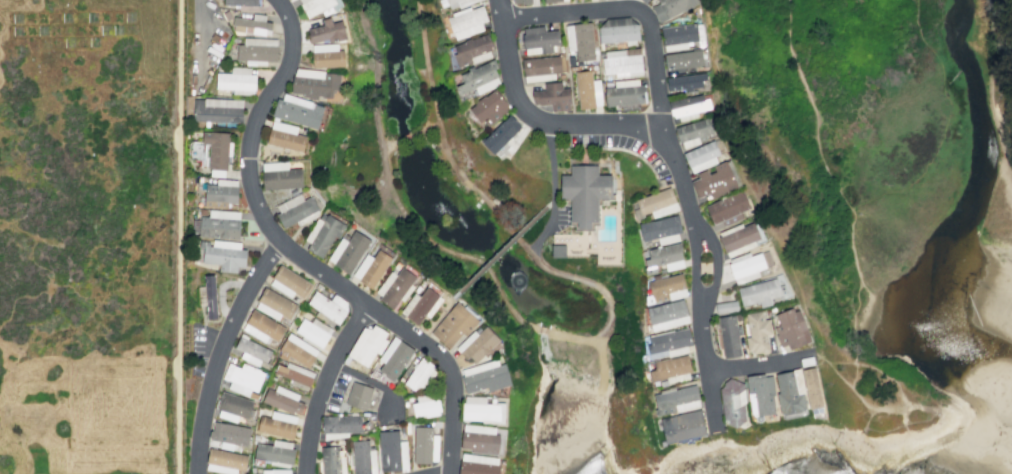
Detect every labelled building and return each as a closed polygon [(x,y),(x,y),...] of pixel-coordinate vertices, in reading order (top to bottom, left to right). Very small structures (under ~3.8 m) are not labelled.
[(343,6),(340,0),(299,0),(301,3),(300,4),(307,18),(321,11),(323,16),(343,6)] [(479,0),(438,0),(442,7),(448,5),(449,9),(458,5),(459,8),(479,0)] [(700,2),(699,0),(656,0),(658,3),(650,7),(658,23),(700,2)] [(447,18),(452,16),(451,13),(469,6),(470,9),(482,5),(487,21),(481,23),(484,30),(455,40),(447,18)] [(252,13),(265,15),(264,21),(272,22),(270,37),(232,31),(233,25),(231,25),(233,16),(251,19),(252,13)] [(597,27),(606,19),(629,16),(637,24),(639,39),(634,40),(635,44),(625,45),(625,40),(599,43),(597,27)] [(328,42),(345,38),(341,20),(331,23),(330,17),(322,19),(323,24),(306,28),(310,43),(327,39),(328,42)] [(590,21),(594,59),(575,61),(574,50),(567,51),(564,25),(573,24),(590,21)] [(660,27),(695,23),(695,24),(701,23),(703,38),(697,39),(697,41),(691,42),(692,45),(688,46),(688,48),(664,52),(660,27)] [(522,28),(543,25),(544,31),(557,30),(559,44),(554,45),(555,51),(525,54),(524,48),(522,48),(521,34),(523,34),(522,28)] [(453,46),(465,41),(464,40),(470,37),(470,39),(487,33),(493,49),(489,51),(491,57),(472,64),(471,62),(457,67),(453,55),(456,53),(453,46)] [(243,37),(277,38),(276,61),(266,61),(266,65),(245,65),(245,60),(236,60),(236,44),(243,44),(243,37)] [(344,66),(343,49),(337,50),(337,43),(311,44),(312,67),(344,66)] [(604,52),(639,48),(642,74),(614,78),(613,73),(602,74),(600,58),(605,58),(604,52)] [(663,54),(701,49),(703,64),(665,70),(663,54)] [(521,60),(559,55),(561,72),(554,73),(554,78),(524,82),(521,60)] [(474,95),(500,84),(496,77),(497,77),(494,69),(497,67),(493,58),(474,67),(473,65),(466,68),(468,70),(459,74),(463,83),(456,86),(459,94),(471,89),(474,95)] [(229,66),(250,67),(250,74),(256,74),(255,90),(253,90),(253,94),(233,92),(233,89),(215,88),(216,71),(229,72),(229,66)] [(295,68),(324,71),(324,72),(340,74),(338,90),(332,89),(332,97),(317,96),(317,100),(307,99),(307,97),(301,96),(302,94),(291,93),(292,75),(295,75),(295,68)] [(574,72),(590,70),(591,80),(599,79),(602,105),(594,105),(595,107),(579,109),(574,72)] [(665,78),(705,72),(706,79),(701,80),(702,86),(691,88),(691,91),(686,92),(685,88),(667,91),(665,78)] [(638,78),(639,84),(644,83),(646,102),(605,106),(603,87),(614,86),(613,80),(638,78)] [(544,82),(561,81),(561,88),(569,88),(571,102),(568,102),(569,110),(551,111),(550,104),(538,105),(537,103),(533,104),(531,91),(544,90),(544,82)] [(488,126),(483,120),(479,123),(468,108),(475,103),(473,102),(484,94),(485,95),(494,87),(505,101),(509,110),(488,126)] [(271,115),(316,130),(324,106),(311,102),(312,101),(284,93),(281,99),(277,98),(271,115)] [(667,101),(689,96),(689,97),(702,93),(703,99),(708,98),(710,107),(696,111),(697,116),(679,121),(677,116),(674,117),(673,114),(671,115),(667,101)] [(203,97),(242,99),(242,122),(192,121),(193,98),(203,99),(203,97)] [(480,142),(509,113),(516,120),(515,121),(521,127),(492,155),(480,142)] [(674,128),(709,117),(713,132),(705,134),(706,139),(699,141),(699,143),(683,148),(681,142),(678,143),(674,128)] [(302,152),(306,136),(296,133),(297,126),(272,119),(266,143),(282,147),(281,150),(287,151),(288,148),(302,152)] [(202,131),(228,133),(226,171),(207,170),(209,143),(201,143),(202,131)] [(692,173),(717,162),(714,156),(719,154),(713,140),(682,153),(688,167),(689,167),(692,173)] [(726,160),(737,187),(712,198),(709,192),(697,198),(690,181),(698,177),(696,173),(726,160)] [(302,187),(301,168),(288,168),(287,161),(261,162),(262,189),(302,187)] [(569,165),(597,164),(597,174),(611,174),(611,193),(611,198),(597,198),(597,221),(590,221),(590,227),(578,228),(578,221),(570,221),(570,198),(559,198),(559,174),(569,174),(569,165)] [(216,178),(238,180),(237,203),(227,203),(226,207),(204,206),(205,183),(216,184),(216,178)] [(678,209),(669,186),(635,199),(641,215),(650,212),(652,217),(678,209)] [(750,207),(741,189),(704,206),(713,224),(720,221),(723,226),(741,218),(739,212),(750,207)] [(276,206),(299,193),(303,200),(311,195),(319,209),(317,210),(319,212),(316,217),(298,226),(295,222),(283,228),(275,214),(280,212),(276,206)] [(208,209),(240,211),(239,238),(199,236),(200,216),(208,216),(208,209)] [(327,213),(345,224),(337,238),(334,236),(321,258),(305,249),(309,243),(303,240),(317,217),(318,218),(322,212),(326,215),(327,213)] [(638,224),(677,214),(681,233),(677,234),(679,240),(658,245),(658,243),(651,245),(649,239),(643,241),(638,224)] [(728,257),(756,245),(754,240),(759,238),(752,222),(742,227),(740,223),(719,232),(720,235),(717,236),(728,257)] [(348,273),(370,240),(354,230),(347,241),(341,236),(326,259),(348,273)] [(212,240),(241,242),(240,248),(247,249),(245,267),(237,267),(237,272),(219,271),(220,264),(202,263),(203,245),(211,246),(212,240)] [(666,270),(683,266),(681,259),(682,258),(680,250),(681,250),(679,241),(641,250),(645,268),(664,264),(666,270)] [(551,244),(552,244),(565,244),(565,256),(565,257),(551,257),(551,244)] [(378,248),(392,258),(371,290),(357,280),(358,279),(352,275),(366,253),(372,257),(378,248)] [(735,284),(728,264),(730,264),(728,259),(748,252),(750,256),(759,252),(765,267),(757,270),(759,276),(735,284)] [(280,263),(311,283),(301,298),(293,293),(290,298),(269,284),(273,278),(271,277),(280,263)] [(402,266),(416,276),(410,284),(414,286),(403,302),(399,299),(392,309),(378,299),(380,296),(374,291),(389,270),(396,275),(402,266)] [(648,282),(654,280),(653,276),(659,275),(659,278),(681,273),(687,296),(668,300),(668,299),(645,304),(645,296),(651,294),(648,282)] [(203,275),(214,274),(217,318),(206,319),(203,275)] [(737,288),(775,277),(780,295),(769,298),(771,304),(760,307),(758,301),(742,306),(737,288)] [(289,319),(297,304),(264,285),(256,301),(258,302),(255,307),(279,321),(282,316),(289,319)] [(426,286),(443,298),(429,318),(424,315),(417,325),(405,316),(426,286)] [(338,324),(346,311),(346,302),(334,294),(330,300),(315,290),(306,303),(317,310),(314,315),(331,326),(334,322),(338,324)] [(688,322),(682,298),(645,308),(651,331),(688,322)] [(714,303),(736,300),(737,310),(715,313),(714,303)] [(479,320),(457,301),(430,332),(448,348),(461,333),(465,336),(479,320)] [(775,314),(791,307),(793,311),(798,308),(808,332),(809,341),(789,349),(787,344),(780,347),(774,334),(776,333),(774,327),(779,325),(775,314)] [(252,308),(285,327),(276,342),(269,338),(266,344),(241,329),(245,323),(244,322),(252,308)] [(745,313),(762,310),(763,319),(769,318),(772,334),(766,335),(769,349),(767,353),(762,353),(760,352),(753,353),(750,350),(747,351),(745,337),(749,336),(745,313)] [(717,317),(734,314),(736,325),(740,325),(742,334),(738,335),(741,355),(723,358),(717,317)] [(313,317),(332,329),(329,334),(321,347),(320,347),(319,350),(299,338),(301,336),(294,331),(302,318),(310,322),(313,317)] [(373,324),(387,332),(384,338),(388,340),(379,355),(375,353),(366,368),(346,355),(363,327),(370,328),(373,324)] [(475,362),(499,339),(486,325),(477,333),(473,329),(454,348),(465,359),(469,355),(475,362)] [(648,337),(687,327),(692,344),(686,346),(687,352),(668,357),(667,354),(649,358),(646,345),(650,344),(648,337)] [(307,368),(315,356),(314,356),(317,350),(289,332),(279,348),(280,349),(276,357),(285,359),(288,356),(307,368)] [(266,362),(271,350),(247,339),(249,337),(241,333),(234,347),(242,351),(239,357),(257,366),(261,359),(266,362)] [(393,335),(414,349),(393,382),(383,376),(385,374),(378,370),(383,362),(378,358),(393,335)] [(691,377),(686,354),(648,363),(652,381),(666,378),(667,383),(691,377)] [(421,357),(434,366),(431,369),(436,372),(423,391),(418,388),(415,392),(402,383),(413,367),(412,366),(414,363),(416,364),(421,357)] [(488,391),(511,384),(504,363),(499,364),(497,359),(458,370),(465,394),(487,387),(488,391)] [(309,387),(313,378),(312,377),(314,372),(287,361),(285,367),(277,364),(273,372),(288,378),(287,381),(290,383),(290,384),(306,390),(307,386),(309,387)] [(256,392),(264,373),(259,371),(259,369),(242,362),(240,367),(228,362),(222,377),(230,381),(227,388),(248,397),(250,390),(256,392)] [(801,369),(814,366),(823,406),(822,406),(823,411),(812,413),(811,408),(809,408),(801,369)] [(775,374),(792,370),(791,369),(798,368),(804,392),(803,392),(806,407),(803,410),(783,414),(780,412),(776,393),(778,392),(775,374)] [(745,375),(763,373),(764,376),(771,375),(774,395),(772,396),(775,414),(751,417),(745,375)] [(719,388),(723,386),(722,382),(729,378),(743,383),(745,402),(743,403),(746,420),(736,427),(723,423),(719,388)] [(352,381),(373,388),(365,411),(344,403),(352,381)] [(653,394),(696,384),(699,399),(698,400),(699,406),(655,416),(654,410),(656,409),(653,394)] [(261,401),(267,388),(273,391),(276,385),(298,394),(296,400),(304,403),(299,413),(293,410),(291,414),(261,401)] [(221,391),(252,401),(250,408),(254,410),(251,417),(248,416),(247,419),(237,416),(236,422),(217,416),(219,410),(216,408),(221,391)] [(413,417),(410,403),(416,402),(415,395),(434,391),(436,398),(438,398),(440,411),(438,411),(438,414),(424,417),(424,414),(413,417)] [(464,396),(485,396),(485,403),(495,403),(495,402),(504,402),(504,424),(481,423),(481,421),(461,420),(461,403),(464,403),(464,396)] [(665,442),(705,433),(700,409),(659,418),(665,442)] [(292,439),(296,423),(295,423),(296,416),(271,410),(269,417),(260,415),(256,431),(292,439)] [(321,416),(360,415),(360,432),(322,433),(321,416)] [(214,421),(250,428),(246,447),(233,444),(232,451),(218,448),(220,442),(210,440),(208,437),(209,431),(212,429),(214,421)] [(463,423),(495,427),(494,433),(500,434),(497,454),(471,451),(471,449),(460,447),(463,423)] [(413,426),(432,427),(432,434),(438,435),(437,460),(431,460),(431,463),(412,463),(413,426)] [(377,431),(398,429),(399,440),(406,440),(407,468),(390,471),(380,472),(377,431)] [(291,464),(294,449),(290,448),(291,442),(273,439),(272,445),(256,442),(252,464),(262,466),(263,460),(269,461),(268,464),(288,467),(289,464),(291,464)] [(374,449),(377,473),(354,473),(351,441),(368,439),(368,446),(373,446),(373,449),(374,449)] [(344,449),(346,473),(322,473),(320,447),(338,445),(338,450),(344,449)] [(247,455),(208,447),(205,462),(207,463),(205,469),(230,473),(235,473),(236,469),(244,471),(247,455)] [(458,473),(498,473),(500,464),(497,464),(498,457),(462,452),(461,459),(460,459),(458,473)]
